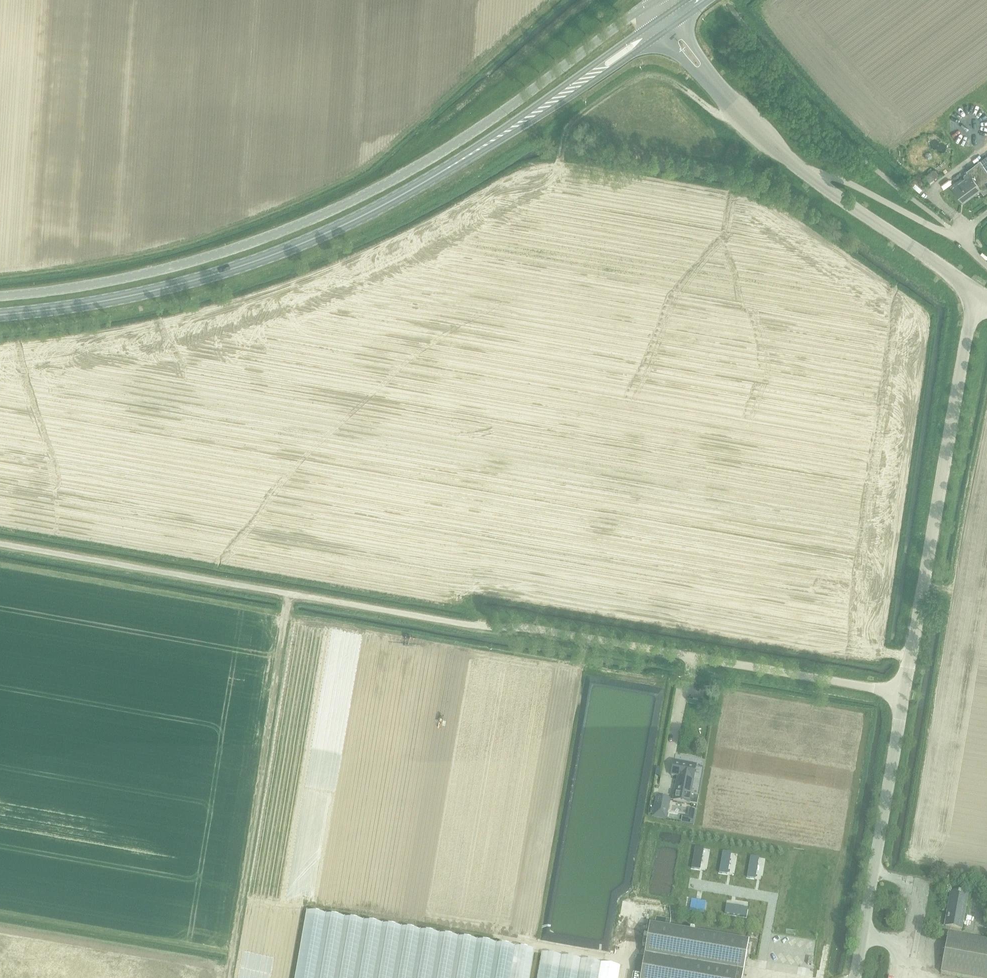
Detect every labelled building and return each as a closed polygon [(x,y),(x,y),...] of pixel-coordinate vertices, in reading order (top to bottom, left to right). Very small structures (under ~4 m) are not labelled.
[(967,171),(968,172),(964,175),(966,178),(952,188),(963,202),(980,189),(983,194),(986,191),(986,156),(967,171)] [(674,762),(671,775),(677,777),(678,777),(673,800),(697,805),(697,803),(699,795),(691,794),(697,766),(696,766),(674,762)] [(656,796),(653,817),(666,820),(670,798),(656,796)] [(961,929),(967,895),(951,892),(945,926),(961,929)] [(295,977),(529,977),(534,951),(307,911),(295,977)] [(749,942),(650,925),(644,956),(636,955),(634,974),(633,977),(743,977),(749,942)] [(941,973),(969,977),(986,977),(986,941),(948,933),(941,973)] [(538,977),(598,977),(601,963),(542,953),(538,977)] [(598,977),(617,977),(619,966),(601,963),(598,977)]
